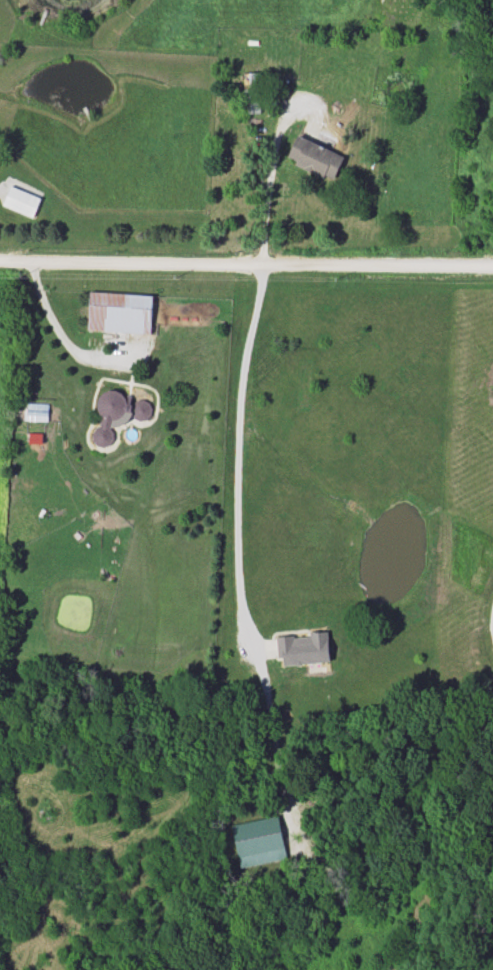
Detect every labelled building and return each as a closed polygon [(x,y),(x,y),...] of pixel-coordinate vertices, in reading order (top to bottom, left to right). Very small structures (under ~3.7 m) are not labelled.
[(243,116),(260,116),(260,76),(243,76),(243,116)] [(286,163),(333,183),(344,158),(296,138),(286,163)] [(87,332),(151,335),(153,297),(89,294),(87,332)] [(102,430),(92,431),(95,449),(113,446),(110,425),(151,419),(149,402),(127,405),(125,392),(97,396),(102,430)] [(329,664),(327,634),(276,636),(278,667),(329,664)]
